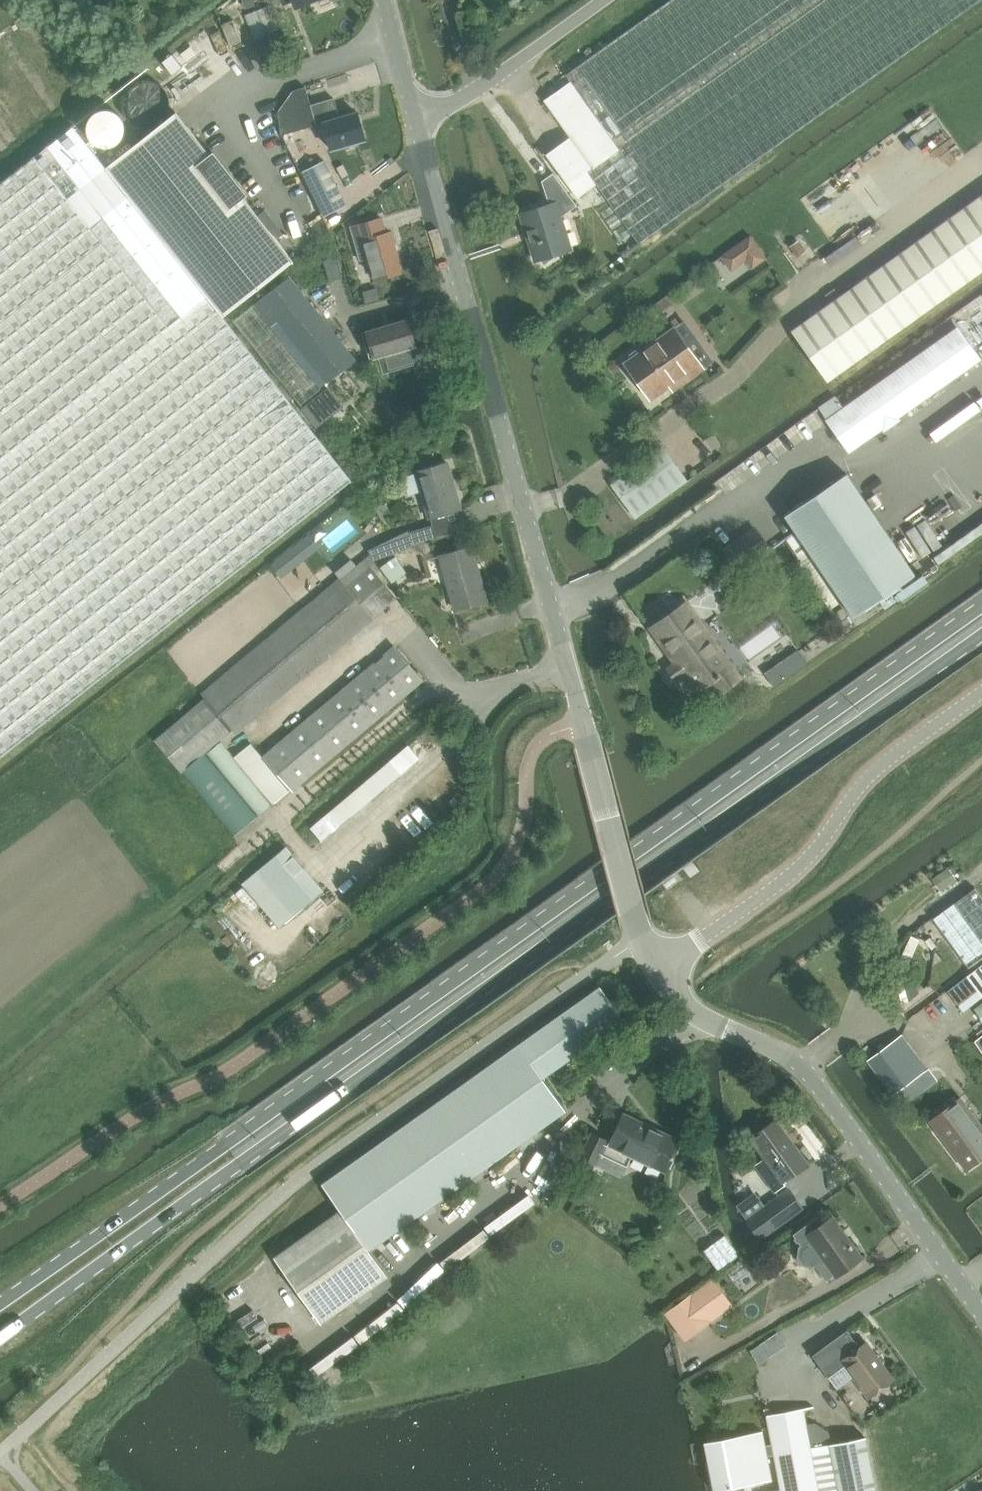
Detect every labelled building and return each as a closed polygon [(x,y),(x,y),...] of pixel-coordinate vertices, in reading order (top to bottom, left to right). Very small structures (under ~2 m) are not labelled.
[(571,82),(620,149),(588,171),(640,245),(981,0),(671,0),(566,75),(571,82)] [(246,16),(256,38),(280,28),(270,6),(246,16)] [(234,19),(222,24),(230,45),(242,40),(234,19)] [(620,149),(571,82),(545,101),(571,137),(546,154),(569,185),(588,171),(620,149)] [(293,90),(279,111),(282,134),(303,128),(324,122),(327,135),(331,149),(365,140),(358,113),(340,118),(334,98),(311,105),(307,87),(293,90)] [(177,112),(106,168),(222,315),(293,260),(177,112)] [(222,315),(106,168),(74,126),(0,184),(0,757),(352,480),(222,315)] [(303,171),(325,216),(347,205),(325,160),(303,171)] [(522,213),(537,261),(541,260),(545,266),(557,257),(556,255),(571,250),(561,218),(577,206),(554,173),(542,181),(550,204),(522,213)] [(793,330),(829,380),(981,271),(981,195),(793,330)] [(376,280),(403,272),(391,232),(386,234),(382,219),(352,227),(361,260),(369,258),(376,280)] [(336,256),(323,260),(330,282),(343,278),(336,256)] [(302,405),(323,388),(322,387),(357,359),(290,276),(235,320),(302,405)] [(374,358),(415,346),(408,320),(367,332),(374,358)] [(688,380),(704,368),(714,361),(685,320),(644,350),(636,350),(631,354),(628,361),(626,363),(651,399),(684,375),(688,380)] [(850,451),(980,359),(959,328),(828,420),(850,451)] [(329,387),(302,409),(318,427),(344,406),(329,387)] [(662,448),(613,483),(632,509),(638,517),(687,482),(681,473),(662,448)] [(429,518),(461,509),(448,462),(416,472),(429,518)] [(916,574),(846,474),(785,517),(855,617),(916,574)] [(455,610),(487,601),(472,546),(440,555),(455,610)] [(206,698),(232,729),(236,734),(373,618),(372,617),(397,596),(366,559),(341,580),(339,578),(202,694),(206,698)] [(666,623),(653,632),(672,659),(665,664),(676,680),(688,672),(700,690),(709,684),(717,696),(742,678),(731,664),(715,641),(711,644),(683,605),(663,619),(666,623)] [(292,790),(423,679),(395,646),(264,757),(292,790)] [(155,740),(182,772),(205,752),(220,740),(232,729),(206,698),(155,740)] [(220,739),(205,752),(259,816),(274,803),(235,757),(220,739)] [(251,744),(235,757),(274,803),(290,791),(251,744)] [(330,812),(311,826),(323,841),(421,758),(409,745),(391,761),(330,812)] [(205,752),(182,772),(181,772),(234,837),(259,816),(205,752)] [(286,846),(243,884),(245,886),(280,928),(324,890),(287,847),(286,846)] [(969,967),(981,958),(981,896),(975,887),(933,918),(969,967)] [(911,935),(897,967),(906,971),(920,939),(911,935)] [(956,959),(944,942),(937,947),(949,963),(956,959)] [(970,975),(981,992),(981,966),(970,975)] [(905,975),(896,977),(901,1003),(911,1001),(920,992),(918,982),(907,984),(905,975)] [(967,976),(948,990),(959,1006),(978,991),(967,976)] [(567,1110),(543,1077),(625,1019),(601,986),(323,1184),(341,1210),(275,1257),(322,1323),(389,1276),(370,1249),(567,1110)] [(973,1009),(981,1021),(981,1002),(973,1009)] [(893,1094),(927,1069),(901,1035),(868,1060),(893,1094)] [(981,1159),(981,1126),(962,1097),(930,1120),(966,1171),(981,1159)] [(674,1154),(681,1140),(625,1113),(611,1143),(607,1141),(608,1140),(593,1133),(582,1156),(596,1163),(601,1153),(628,1166),(633,1155),(666,1171),(673,1157),(674,1157),(675,1155),(674,1154)] [(783,1181),(808,1163),(777,1118),(750,1137),(765,1159),(756,1165),(774,1191),(785,1183),(783,1181)] [(780,1196),(747,1219),(759,1236),(761,1238),(764,1236),(794,1215),(780,1196)] [(844,1231),(833,1216),(823,1223),(818,1216),(794,1234),(802,1244),(800,1246),(798,1256),(804,1264),(814,1266),(816,1265),(827,1280),(835,1275),(836,1276),(861,1258),(842,1232),(844,1231)] [(734,1305),(713,1277),(665,1312),(686,1341),(734,1305)] [(867,1341),(860,1346),(848,1329),(813,1354),(829,1376),(845,1364),(868,1397),(894,1379),(867,1341)] [(811,1447),(803,1409),(769,1415),(783,1490),(819,1490),(811,1447)] [(705,1442),(714,1490),(773,1479),(764,1430),(705,1442)] [(830,1443),(811,1447),(819,1490),(877,1490),(866,1436),(830,1443)]
